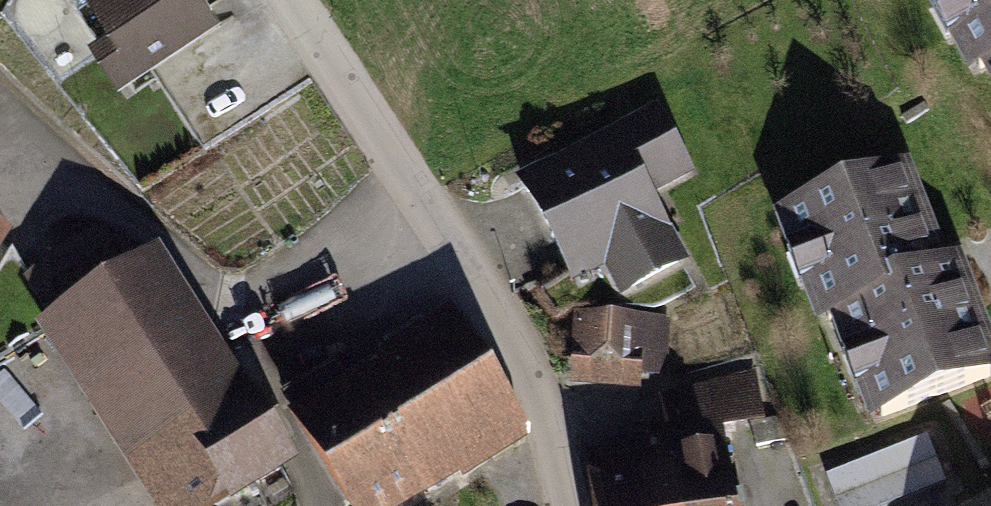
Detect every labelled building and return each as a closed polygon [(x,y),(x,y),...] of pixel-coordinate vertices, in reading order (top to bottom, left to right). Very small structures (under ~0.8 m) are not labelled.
[(139,52),(208,7),(204,0),(106,0),(139,52)] [(968,27),(961,31),(981,68),(990,62),(990,0),(953,0),(968,27)] [(656,115),(525,186),(559,248),(593,230),(625,288),(678,260),(641,191),(684,168),(656,115)] [(896,173),(789,214),(801,247),(809,244),(822,277),(814,280),(829,320),(843,314),(857,350),(864,347),(877,380),(870,383),(882,416),(990,375),(948,265),(934,271),(896,173)] [(59,323),(155,261),(96,230),(29,275),(59,323)] [(59,323),(178,505),(212,505),(284,460),(155,261),(59,323)] [(636,324),(582,321),(579,376),(633,379),(636,324)] [(462,326),(360,390),(418,484),(520,420),(462,326)] [(360,390),(350,397),(333,369),(288,398),(355,505),(383,505),(418,484),(360,390)] [(663,399),(666,426),(680,505),(732,505),(719,421),(753,417),(747,375),(663,399)] [(779,418),(750,426),(756,447),(785,439),(779,418)] [(638,461),(645,505),(680,505),(669,440),(666,426),(655,427),(659,458),(638,461)] [(827,477),(839,505),(882,505),(945,481),(927,436),(827,477)] [(600,467),(607,505),(645,505),(638,461),(625,463),(623,452),(609,454),(611,466),(600,467)]
